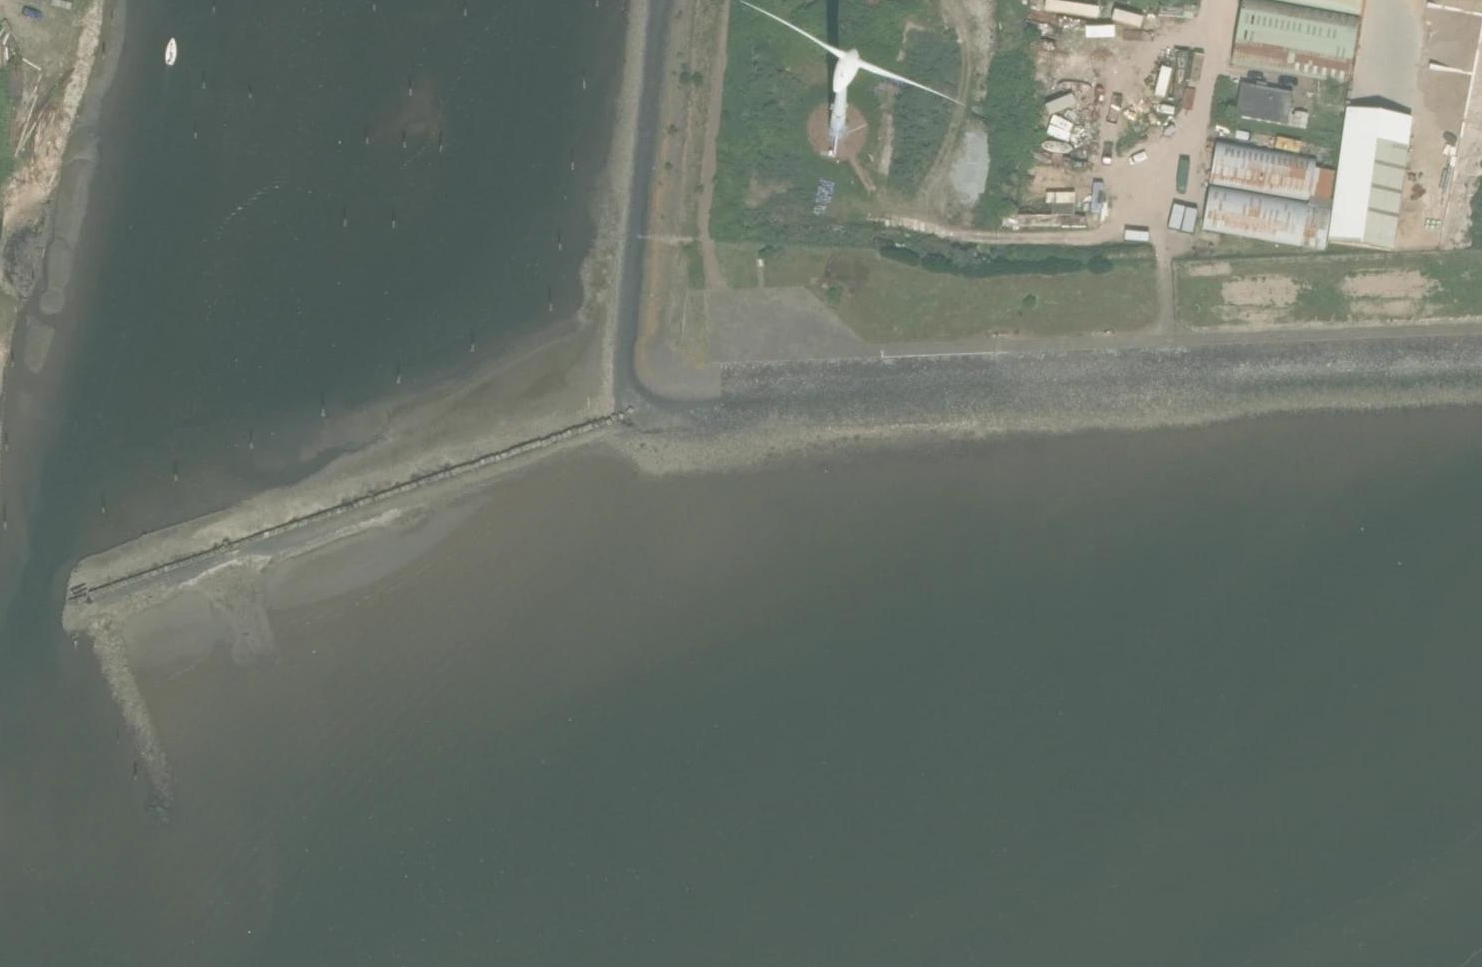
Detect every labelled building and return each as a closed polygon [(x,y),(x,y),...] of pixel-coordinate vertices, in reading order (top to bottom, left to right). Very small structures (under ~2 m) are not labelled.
[(1254,0),(1238,0),(1228,61),(1350,82),(1361,19),(1254,0)] [(1358,15),(1361,0),(1274,0),(1358,15)] [(1287,93),(1233,83),(1227,114),(1281,124),(1287,93)] [(1302,115),(1287,112),(1284,127),(1299,130),(1302,115)] [(1408,141),(1343,133),(1329,244),(1394,252),(1408,141)] [(1312,160),(1210,143),(1203,182),(1304,201),(1309,169),(1312,160)] [(1307,204),(1202,186),(1195,227),(1321,249),(1329,203),(1325,203),(1331,173),(1309,169),(1304,201),(1307,201),(1307,204)]
